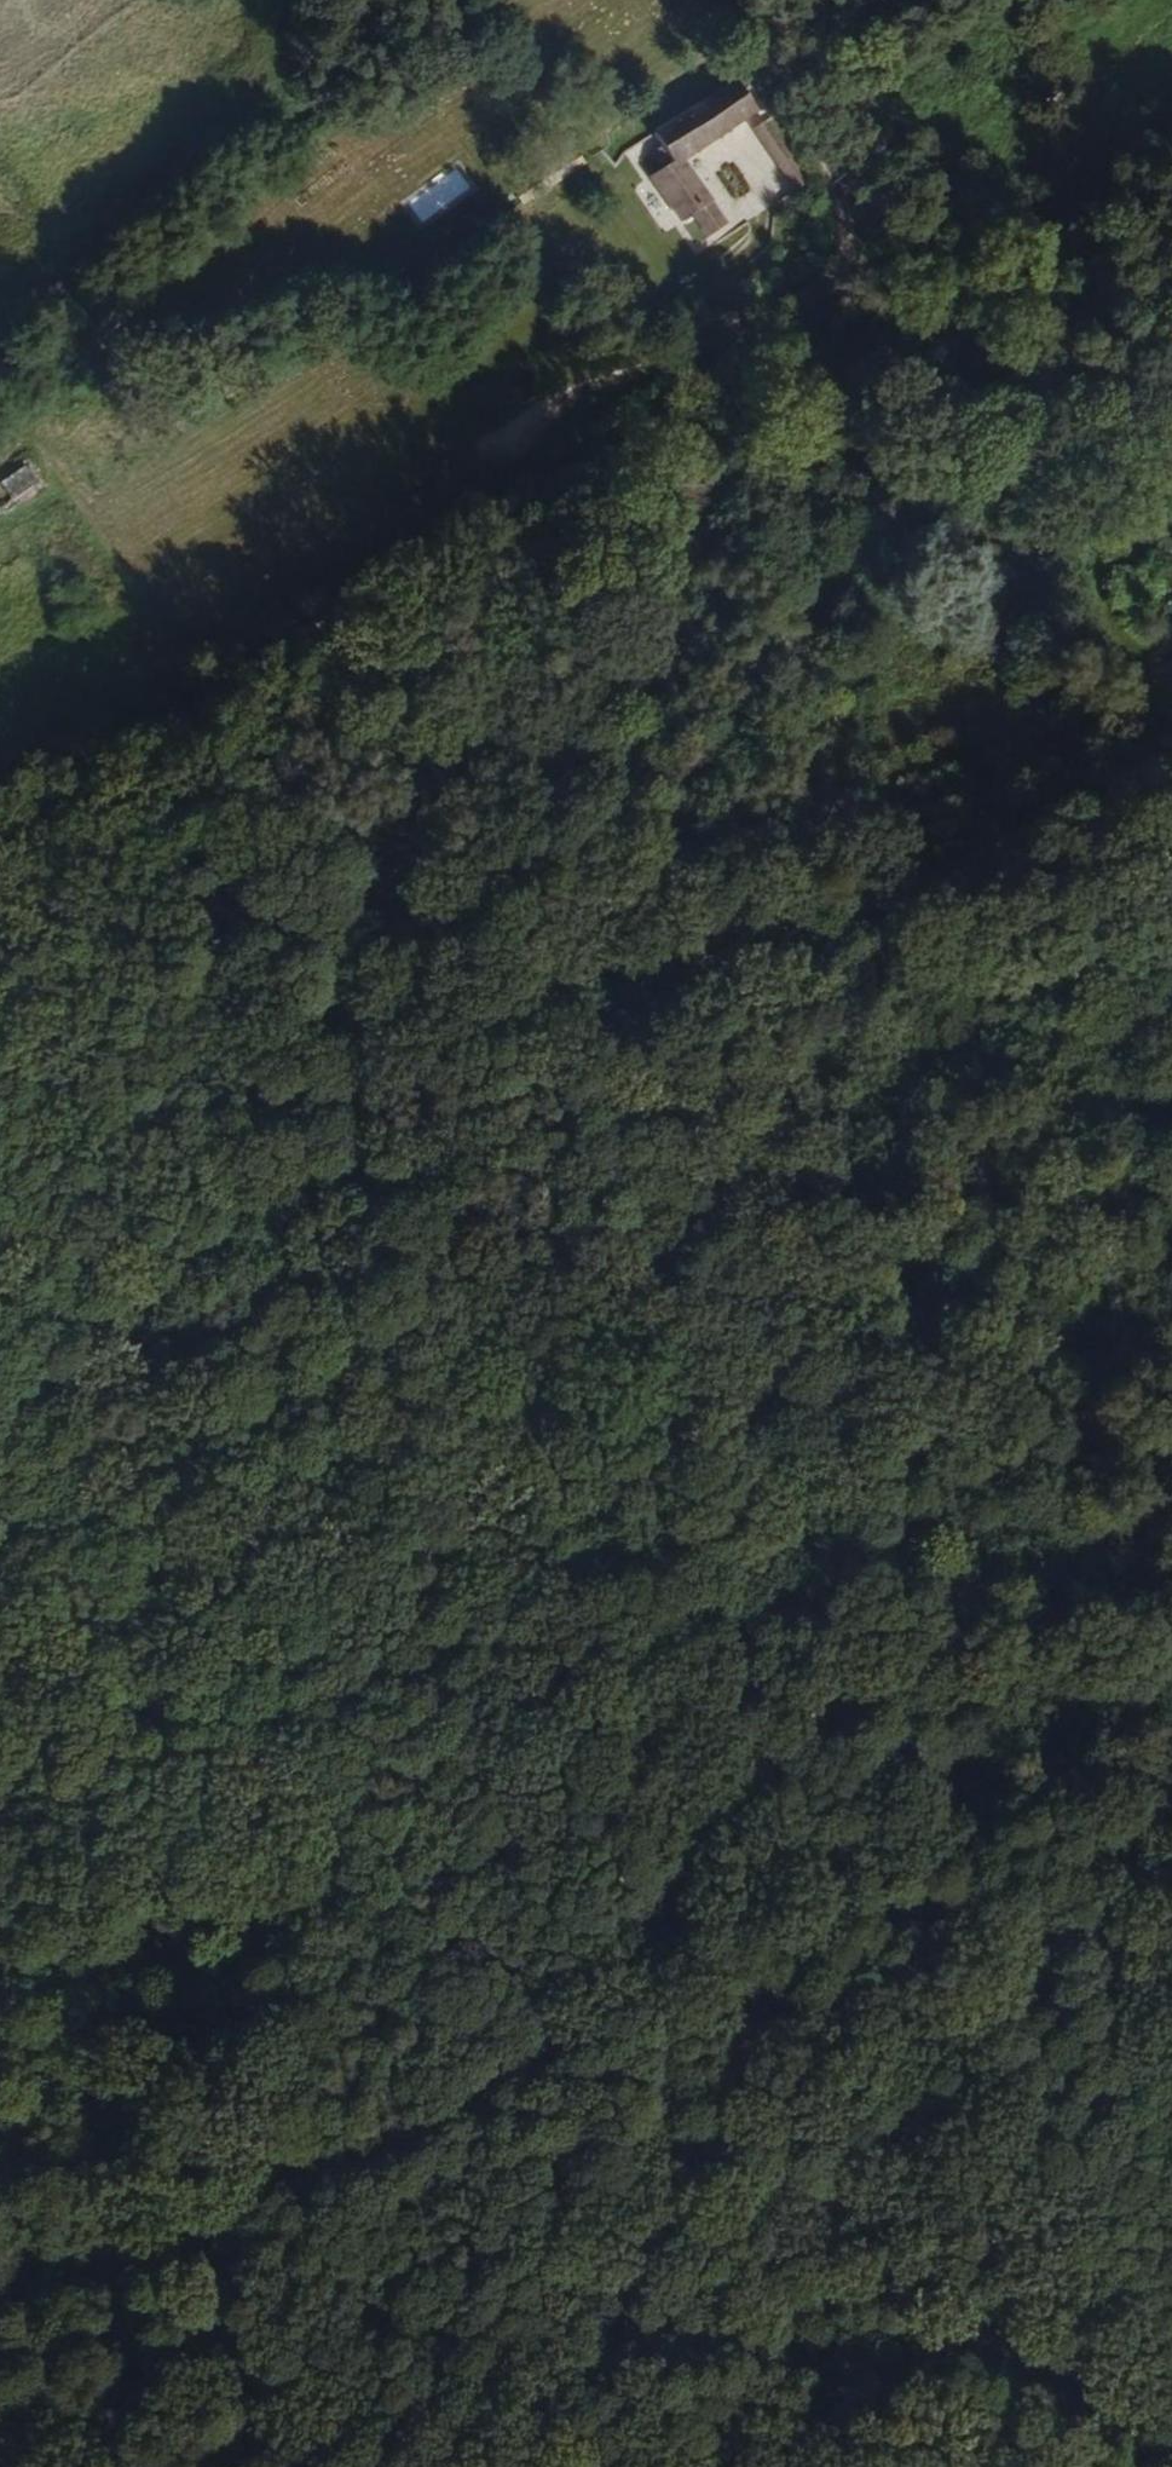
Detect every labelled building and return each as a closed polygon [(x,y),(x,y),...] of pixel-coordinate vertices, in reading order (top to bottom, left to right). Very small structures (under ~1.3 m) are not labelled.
[(725,109),(653,162),(671,188),(691,174),(759,126),(737,91),(721,101),(725,109)] [(775,179),(789,169),(767,137),(753,145),(775,179)] [(805,194),(789,169),(775,179),(792,204),(805,194)] [(717,248),(734,236),(691,174),(671,188),(660,195),(689,235),(702,225),(717,248)] [(30,465),(2,480),(11,499),(40,484),(30,465)]
